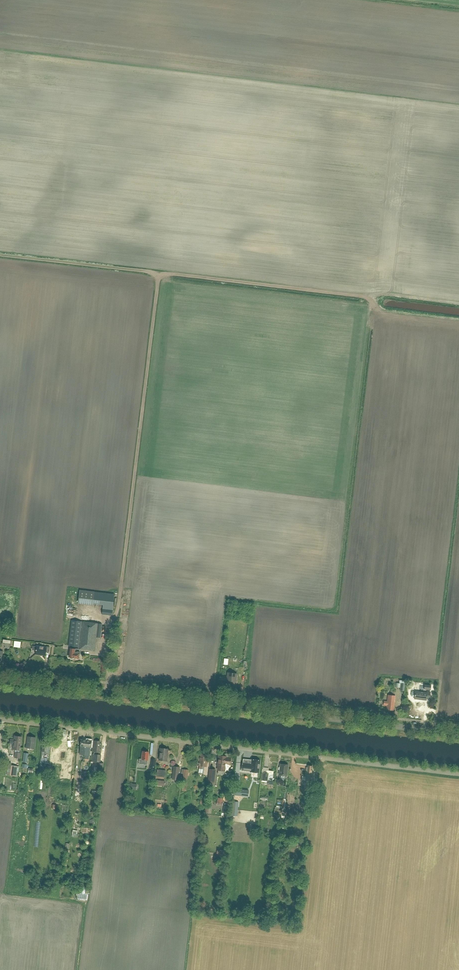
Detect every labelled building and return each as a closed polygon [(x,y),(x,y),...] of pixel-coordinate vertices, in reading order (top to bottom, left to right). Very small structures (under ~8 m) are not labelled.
[(115,594),(105,593),(102,614),(112,615),(115,594)] [(70,646),(70,648),(69,657),(78,659),(78,655),(80,649),(94,651),(96,637),(100,638),(102,624),(81,622),(71,621),(68,646),(70,646)] [(36,650),(36,654),(45,656),(46,652),(49,653),(50,647),(46,646),(46,647),(33,646),(32,650),(36,650)] [(230,688),(230,689),(236,690),(237,680),(236,680),(237,674),(227,673),(226,681),(229,681),(228,688),(230,688)] [(414,697),(414,699),(426,701),(426,698),(429,699),(430,692),(427,692),(427,693),(412,691),(411,692),(411,696),(414,697)] [(386,710),(393,711),(395,701),(394,701),(395,696),(388,695),(387,702),(384,701),(383,705),(387,706),(386,710)] [(20,750),(21,736),(14,736),(14,739),(10,739),(10,744),(13,744),(13,749),(20,750)] [(34,749),(36,737),(28,736),(27,748),(34,749)] [(99,755),(99,752),(100,752),(101,743),(100,743),(100,742),(95,741),(95,742),(94,742),(93,751),(94,752),(94,754),(93,754),(92,761),(100,762),(101,755),(99,755)] [(52,762),(52,763),(63,764),(61,778),(70,779),(71,765),(63,764),(64,763),(72,764),(73,756),(70,756),(70,752),(65,752),(66,743),(61,742),(60,745),(53,744),(52,754),(53,754),(52,762)] [(168,749),(160,748),(159,760),(167,761),(168,749)] [(139,759),(139,764),(147,765),(148,760),(149,752),(142,751),(141,759),(139,759)] [(198,774),(203,774),(204,770),(204,767),(206,767),(206,764),(207,764),(207,758),(206,758),(206,754),(201,753),(199,763),(200,764),(200,766),(199,766),(198,774)] [(218,767),(218,770),(224,771),(225,764),(230,765),(231,758),(226,758),(226,757),(224,756),(223,755),(222,755),(221,756),(219,756),(217,766),(218,767)] [(243,763),(242,770),(250,771),(250,772),(259,773),(260,761),(251,760),(251,764),(243,763)] [(288,765),(280,764),(279,775),(280,775),(279,777),(281,779),(284,779),(286,778),(286,776),(288,765)] [(16,776),(18,766),(11,765),(9,775),(16,776)] [(180,767),(173,766),(172,779),(178,780),(180,767)] [(306,777),(306,781),(312,781),(313,769),(312,768),(312,766),(308,766),(307,768),(306,768),(305,777),(306,777)] [(211,785),(212,783),(214,783),(216,770),(209,769),(207,785),(211,785)] [(85,782),(78,781),(76,796),(83,797),(85,782)]
